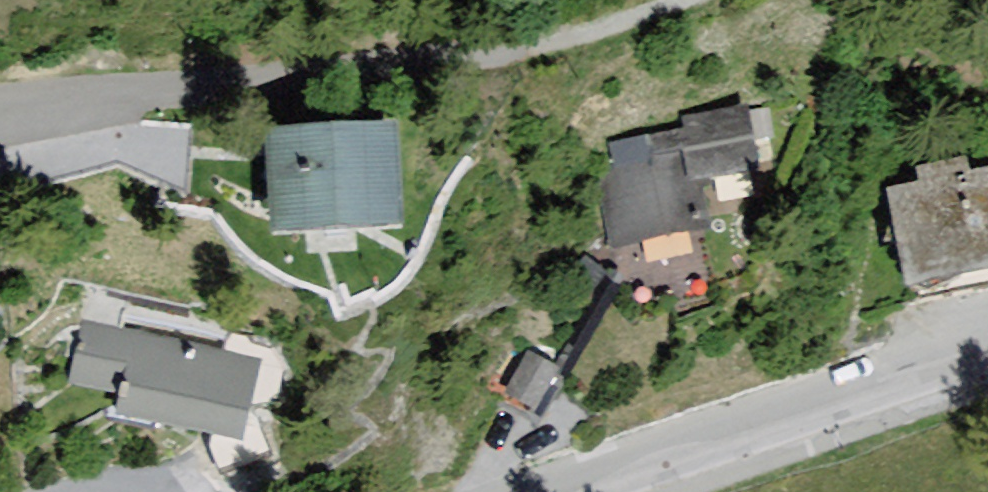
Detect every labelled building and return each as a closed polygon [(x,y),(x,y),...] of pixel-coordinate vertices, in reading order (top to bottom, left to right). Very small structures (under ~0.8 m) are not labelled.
[(626,272),(734,252),(725,203),(774,194),(761,125),(604,155),(626,272)] [(294,161),(308,253),(443,253),(420,147),(294,161)] [(905,209),(927,309),(987,296),(987,191),(905,209)] [(252,465),(269,371),(90,343),(76,401),(126,407),(126,440),(252,465)]
